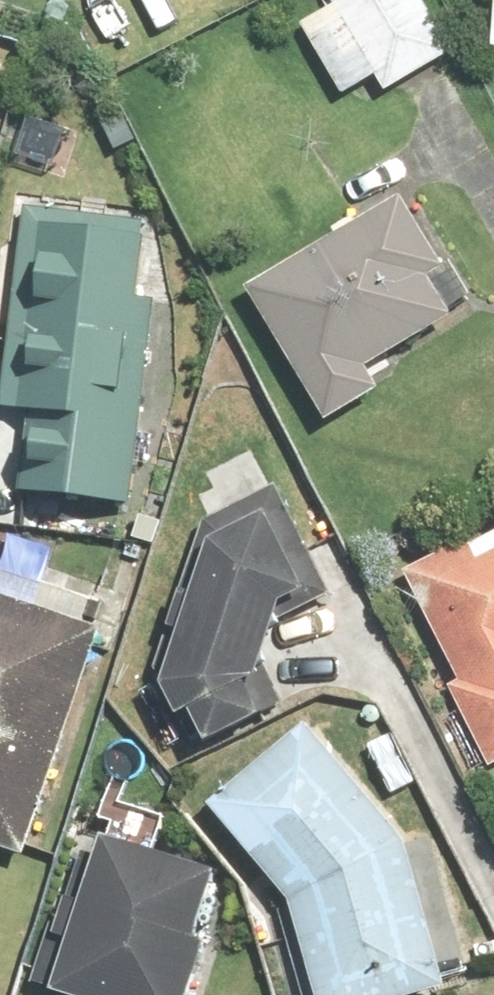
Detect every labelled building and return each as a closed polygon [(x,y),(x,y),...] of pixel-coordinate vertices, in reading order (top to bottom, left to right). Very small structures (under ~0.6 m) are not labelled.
[(339,7),(306,26),(350,101),(383,81),(391,95),(459,54),(427,0),(335,0),(339,7)] [(9,61),(0,58),(0,91),(9,61)] [(343,239),(254,291),(333,426),(393,390),(381,368),(479,311),(404,184),(335,225),(343,239)] [(156,211),(28,202),(12,419),(34,421),(28,495),(135,502),(156,211)] [(163,673),(180,706),(196,698),(216,734),(286,697),(270,667),(282,608),(335,584),(283,473),(207,509),(163,673)] [(474,508),(490,537),(410,579),(466,685),(453,692),(493,768),(493,498),(474,508)] [(107,625),(0,590),(0,843),(32,853),(107,625)] [(276,911),(303,994),(425,994),(458,984),(409,831),(315,721),(216,806),(298,902),(276,911)] [(51,977),(102,994),(189,994),(212,930),(201,927),(223,862),(105,821),(51,977)]
